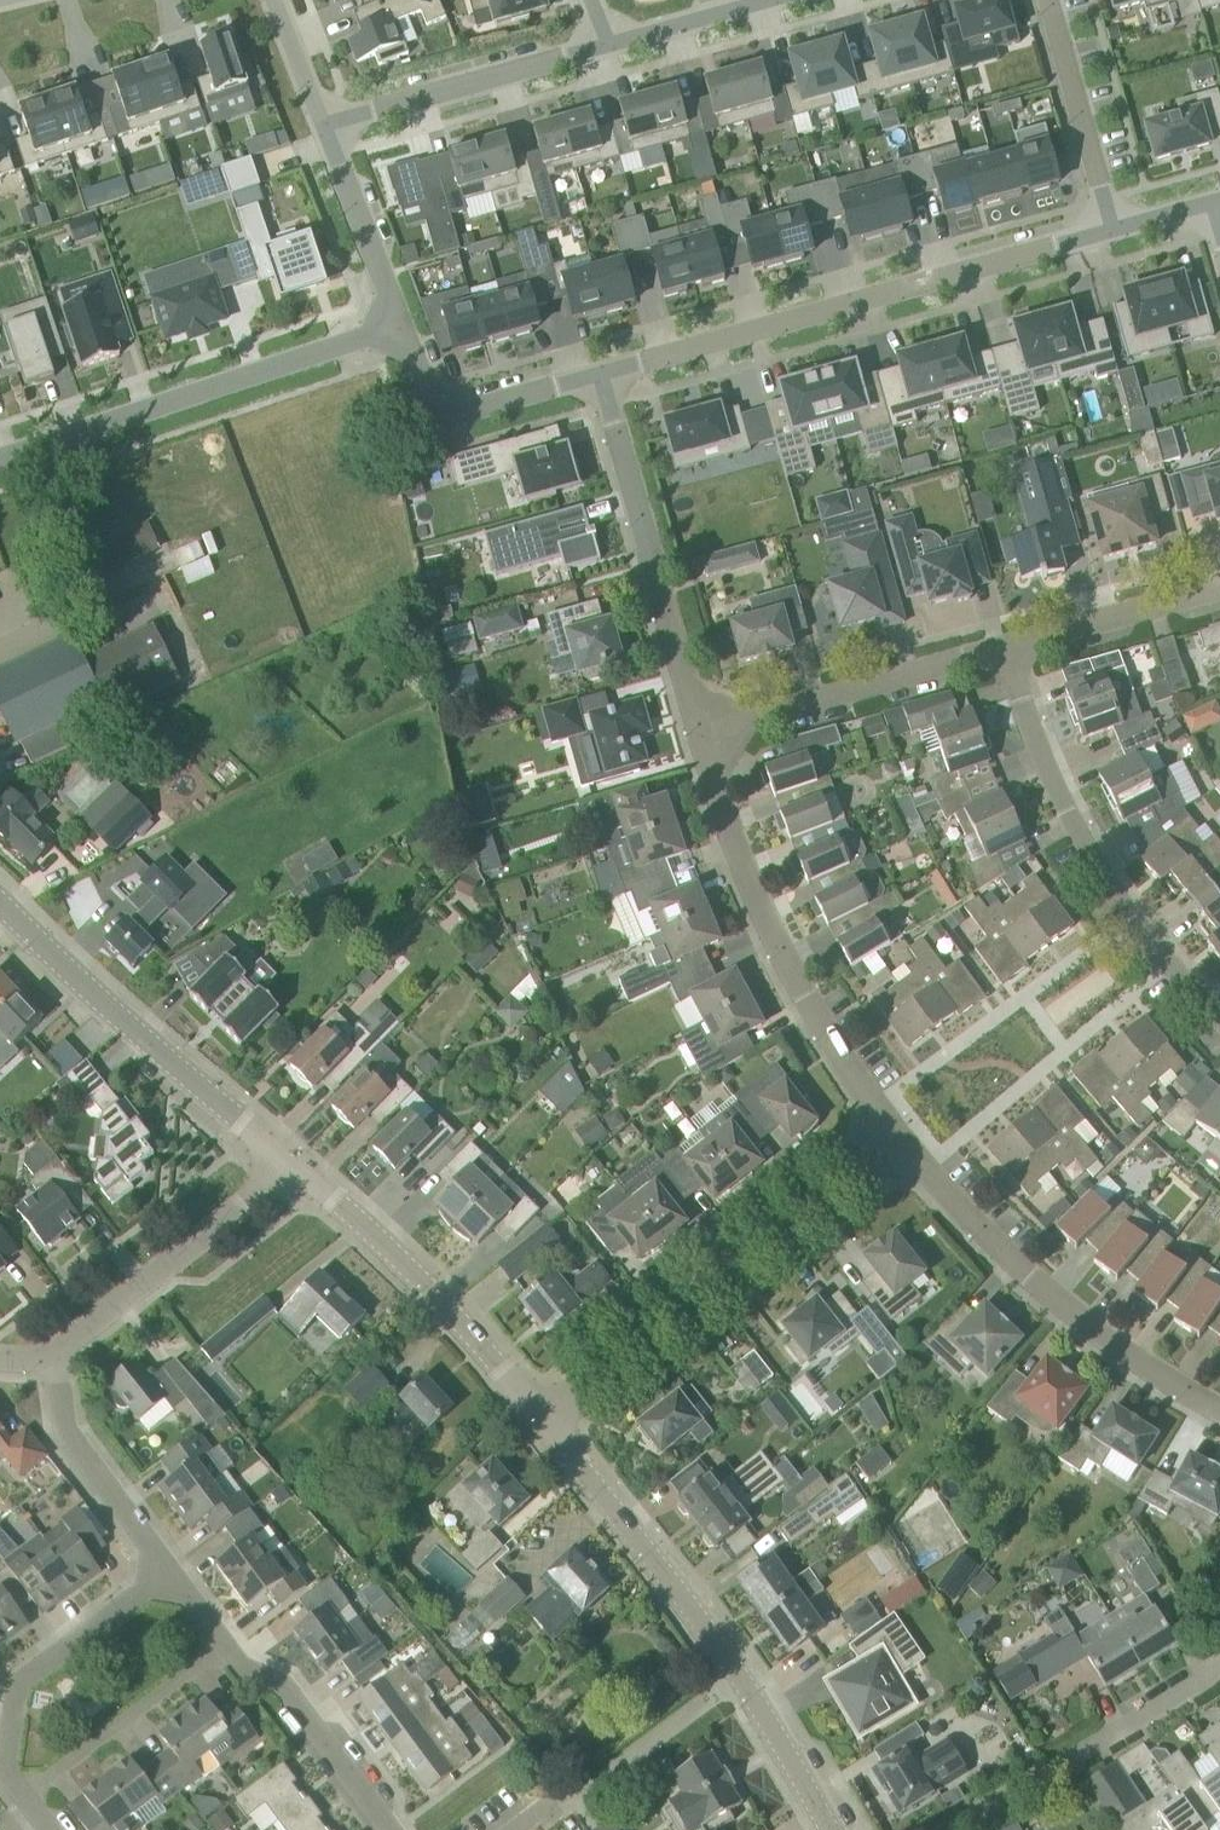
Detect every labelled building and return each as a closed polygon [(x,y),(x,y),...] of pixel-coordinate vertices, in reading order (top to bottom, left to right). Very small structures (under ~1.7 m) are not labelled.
[(439,0),(385,0),(373,5),(354,12),(360,28),(363,35),(350,41),(358,62),(375,55),(379,66),(409,54),(397,22),(421,12),(427,26),(446,18),(440,3),(439,0)] [(473,13),(491,8),(496,24),(512,19),(513,22),(530,17),(530,14),(547,9),(545,2),(548,2),(548,0),(469,0),(473,13)] [(945,44),(951,64),(971,58),(967,44),(990,37),(994,50),(1020,43),(1015,25),(1012,26),(1004,0),(993,0),(954,11),(958,24),(941,29),(945,44)] [(1201,14),(1201,12),(1197,0),(1112,0),(1115,11),(1144,3),(1147,12),(1169,6),(1168,4),(1178,1),(1182,18),(1182,20),(1201,14)] [(1201,12),(1219,6),(1218,0),(1197,0),(1201,12)] [(922,20),(897,27),(913,85),(954,74),(951,64),(945,44),(930,48),(922,20)] [(1118,25),(1106,29),(1110,42),(1122,39),(1118,25)] [(873,96),(913,85),(897,27),(871,34),(879,62),(865,66),(873,96)] [(232,37),(201,48),(211,76),(198,81),(207,108),(250,94),(232,37)] [(843,42),(817,49),(830,96),(831,96),(855,89),(858,101),(873,96),(865,66),(851,70),(843,42)] [(834,107),(831,96),(830,96),(817,49),(791,56),(799,85),(784,89),(793,119),(834,107)] [(170,58),(141,68),(160,124),(202,110),(192,83),(179,87),(170,58)] [(1211,61),(1190,67),(1195,83),(1215,77),(1211,61)] [(776,115),(762,65),(734,73),(748,123),(776,115)] [(119,138),(160,124),(141,68),(113,77),(123,106),(110,110),(119,138)] [(710,98),(697,102),(706,134),(748,123),(734,73),(705,80),(710,98)] [(48,99),(67,155),(108,141),(99,114),(86,118),(76,89),(48,99)] [(706,134),(697,102),(682,106),(677,89),(648,97),(663,147),(691,139),(706,134)] [(1199,112),(1147,127),(1156,160),(1210,145),(1208,140),(1219,136),(1219,99),(1218,91),(1195,97),(1199,112)] [(625,121),(611,125),(620,158),(663,147),(648,97),(620,105),(625,121)] [(67,155),(48,99),(20,108),(30,137),(17,141),(26,169),(67,155)] [(1006,104),(1009,114),(1023,110),(1020,100),(1006,104)] [(1009,114),(1006,104),(992,108),(995,117),(1009,114)] [(962,109),(948,113),(951,122),(965,118),(962,109)] [(591,113),(562,121),(577,171),(620,158),(611,125),(596,129),(591,113)] [(577,171),(562,121),(534,129),(541,152),(526,156),(537,196),(541,207),(555,203),(548,179),(577,171)] [(1019,154),(1020,153),(1030,188),(1029,188),(1029,191),(1033,189),(1034,192),(1050,188),(1049,185),(1059,182),(1049,145),(1051,144),(1051,142),(1048,143),(1045,132),(1046,132),(1045,130),(1017,138),(1016,133),(1014,134),(1019,151),(1018,152),(1019,154)] [(279,132),(262,137),(267,153),(284,148),(279,132)] [(477,145),(491,195),(520,187),(523,200),(537,196),(526,156),(512,160),(506,137),(477,145)] [(782,145),(785,157),(799,153),(796,142),(782,145)] [(15,172),(6,145),(0,147),(0,177),(15,172)] [(463,203),(491,195),(477,145),(449,152),(450,155),(455,176),(441,180),(451,216),(466,212),(463,203)] [(221,150),(210,154),(215,170),(226,166),(221,150)] [(965,169),(964,167),(936,175),(930,153),(912,158),(922,196),(939,191),(946,214),(956,211),(957,214),(972,210),(971,207),(975,206),(975,204),(974,204),(964,169),(965,169)] [(1029,188),(1030,188),(1020,153),(1019,154),(992,161),(1003,200),(1023,195),(1021,191),(1029,188)] [(222,168),(231,196),(261,186),(251,158),(222,168)] [(865,172),(883,236),(903,231),(903,229),(902,226),(912,224),(906,200),(922,196),(912,158),(865,172)] [(460,250),(441,180),(425,184),(418,161),(387,170),(394,193),(395,193),(400,210),(421,204),(436,256),(460,250)] [(992,161),(965,169),(964,169),(974,204),(975,204),(982,202),(983,206),(1003,200),(992,161)] [(150,172),(129,179),(133,194),(155,187),(150,172)] [(223,194),(216,172),(196,179),(204,202),(223,194)] [(816,185),(826,223),(845,217),(852,241),(862,238),(863,240),(862,240),(863,242),(883,236),(865,172),(816,185)] [(103,185),(81,192),(87,211),(109,204),(103,185)] [(826,223),(816,185),(785,194),(791,215),(772,221),(784,264),(804,258),(803,254),(813,251),(807,228),(826,223)] [(717,196),(700,201),(709,233),(726,228),(721,209),(717,196)] [(721,209),(726,228),(732,249),(746,245),(753,268),(763,265),(764,270),(784,264),(772,221),(753,226),(747,201),(721,209)] [(274,252),(258,205),(236,212),(246,242),(259,279),(260,284),(274,279),(282,301),(290,299),(288,295),(322,283),(308,241),(274,252)] [(46,206),(33,210),(38,223),(39,229),(52,225),(46,206)] [(32,207),(20,211),(25,227),(38,223),(33,210),(32,207)] [(69,223),(73,233),(88,228),(91,238),(100,234),(93,214),(69,223)] [(628,221),(637,254),(653,249),(644,217),(628,221)] [(637,254),(628,221),(611,226),(621,258),(637,254)] [(476,232),(461,236),(464,247),(479,243),(476,232)] [(693,285),(701,283),(702,287),(725,281),(713,237),(683,246),(693,285)] [(502,248),(499,239),(486,243),(488,252),(502,248)] [(207,265),(168,278),(168,279),(170,285),(173,293),(154,299),(154,300),(167,339),(185,334),(189,332),(206,327),(227,319),(218,293),(240,285),(259,279),(246,242),(228,248),(204,256),(207,265)] [(488,252),(486,243),(472,247),(474,256),(488,252)] [(415,245),(401,249),(406,264),(419,261),(415,245)] [(520,253),(526,273),(528,282),(555,274),(553,267),(554,266),(548,245),(520,253)] [(693,285),(683,246),(652,254),(665,298),(687,292),(686,287),(693,285)] [(593,271),(594,271),(590,256),(566,263),(554,266),(553,267),(555,274),(560,294),(567,292),(574,318),(585,315),(585,318),(585,320),(605,314),(593,271)] [(446,261),(448,271),(462,267),(460,257),(446,261)] [(605,314),(626,309),(625,307),(624,307),(624,305),(634,302),(623,263),(594,271),(593,271),(605,314)] [(71,328),(66,330),(73,348),(77,347),(84,367),(120,355),(107,318),(123,312),(110,275),(93,281),(99,296),(64,308),(71,328)] [(1177,275),(1153,282),(1166,331),(1186,325),(1191,341),(1213,335),(1213,336),(1214,336),(1199,282),(1198,282),(1199,288),(1186,291),(1182,277),(1177,279),(1176,276),(1177,276),(1177,275)] [(1166,331),(1153,282),(1128,288),(1128,290),(1130,290),(1130,292),(1125,294),(1129,307),(1116,311),(1114,306),(1113,306),(1128,360),(1129,360),(1129,359),(1150,353),(1146,336),(1166,331)] [(540,326),(535,307),(530,291),(501,299),(512,338),(533,332),(532,331),(531,328),(540,326)] [(27,306),(31,320),(6,328),(26,386),(55,377),(50,360),(56,358),(52,345),(59,343),(59,344),(61,343),(46,299),(27,306)] [(501,299),(474,306),(473,307),(483,342),(484,342),(492,339),(493,342),(492,342),(493,344),(512,338),(501,299)] [(442,303),(423,308),(433,333),(448,329),(455,352),(465,349),(466,352),(481,347),(481,345),(485,344),(484,342),(483,342),(473,307),(474,306),(474,304),(444,313),(442,303)] [(1042,317),(1056,366),(1090,357),(1097,380),(1118,374),(1103,320),(1075,328),(1069,305),(1047,311),(1049,316),(1043,317),(1042,317)] [(1029,374),(1056,366),(1042,317),(1041,317),(1041,318),(1036,319),(1034,315),(1013,321),(1019,344),(992,351),(1002,389),(1008,408),(1037,400),(1029,374)] [(946,405),(1002,389),(992,351),(968,358),(963,340),(954,342),(952,338),(929,344),(946,405)] [(929,344),(906,351),(908,355),(898,358),(901,367),(909,395),(885,402),(893,430),(918,423),(915,413),(946,405),(929,344)] [(817,368),(816,368),(831,422),(857,415),(868,455),(898,446),(893,430),(877,374),(859,379),(855,365),(836,371),(834,364),(817,368)] [(784,400),(766,405),(786,478),(816,469),(805,429),(831,422),(816,368),(815,368),(815,369),(798,374),(800,381),(780,386),(784,400)] [(1134,369),(1118,374),(1129,413),(1145,409),(1134,369)] [(675,472),(677,471),(676,468),(697,462),(698,465),(700,465),(696,451),(724,443),(728,457),(730,456),(729,453),(749,448),(749,451),(751,451),(739,408),(721,413),(719,408),(690,416),(689,412),(665,418),(673,446),(668,447),(675,472)] [(995,430),(1000,449),(1016,445),(1011,426),(995,430)] [(1156,435),(1164,463),(1180,458),(1172,430),(1156,435)] [(570,463),(566,449),(552,453),(546,432),(476,452),(476,453),(477,453),(482,474),(502,469),(503,475),(519,471),(527,500),(529,499),(530,504),(556,497),(555,492),(581,485),(575,462),(570,463)] [(1155,432),(1140,436),(1149,467),(1164,463),(1156,435),(1155,432)] [(1077,444),(1059,449),(1062,457),(1079,452),(1077,444)] [(1072,503),(1074,502),(1061,458),(1061,457),(1060,458),(1061,459),(1015,472),(1026,511),(1033,537),(1004,545),(1010,564),(1018,561),(1023,580),(1042,575),(1043,579),(1065,572),(1059,551),(1079,545),(1076,535),(1066,501),(1072,500),(1072,503)] [(915,459),(902,462),(906,477),(919,473),(915,459)] [(404,482),(421,478),(418,466),(401,470),(404,482)] [(1192,509),(1195,518),(1215,512),(1218,522),(1219,521),(1219,473),(1207,477),(1204,466),(1182,472),(1167,477),(1177,514),(1192,509)] [(1170,511),(1160,476),(1129,484),(1132,495),(1091,506),(1105,558),(1123,553),(1124,556),(1138,552),(1137,548),(1156,543),(1149,517),(1170,511)] [(872,510),(866,489),(851,493),(857,514),(872,510)] [(988,491),(972,495),(974,502),(990,498),(988,491)] [(851,512),(846,493),(832,497),(837,516),(851,512)] [(831,586),(832,590),(826,592),(824,597),(827,607),(831,609),(837,608),(842,628),(884,616),(879,597),(896,592),(880,533),(879,534),(872,510),(857,514),(845,518),(852,541),(842,544),(853,580),(831,586)] [(561,535),(555,516),(484,536),(496,577),(561,559),(564,571),(600,561),(594,538),(596,537),(595,532),(590,533),(588,527),(561,535)] [(970,594),(973,593),(966,568),(985,563),(976,534),(945,543),(949,554),(921,563),(916,545),(918,541),(911,516),(887,524),(908,598),(927,593),(931,605),(954,599),(955,603),(971,599),(970,594)] [(119,566),(160,549),(149,523),(108,540),(119,566)] [(733,550),(702,559),(707,577),(738,568),(733,550)] [(775,613),(732,625),(733,628),(729,631),(732,640),(737,641),(743,663),(761,658),(762,660),(776,656),(775,654),(794,648),(790,634),(809,629),(799,593),(772,601),(775,613)] [(561,657),(575,653),(580,673),(584,672),(585,677),(590,680),(601,677),(604,672),(603,667),(622,661),(621,654),(624,653),(627,648),(624,637),(618,634),(615,635),(611,622),(603,624),(597,603),(549,616),(561,657)] [(431,628),(455,622),(451,607),(427,614),(431,628)] [(481,641),(523,629),(517,608),(475,619),(481,641)] [(472,623),(442,631),(446,644),(475,636),(472,623)] [(1209,627),(1209,630),(1199,633),(1204,651),(1219,646),(1219,624),(1209,627)] [(73,637),(0,673),(0,710),(17,745),(21,743),(32,764),(86,738),(76,717),(101,704),(107,717),(181,682),(153,625),(83,659),(73,637)] [(1124,669),(1119,654),(1119,653),(1089,661),(1095,678),(1065,688),(1074,714),(1132,693),(1124,669)] [(1191,688),(1185,673),(1180,658),(1179,658),(1161,665),(1167,680),(1172,695),(1191,688)] [(1165,679),(1161,668),(1150,672),(1154,683),(1165,679)] [(447,698),(465,693),(458,671),(440,676),(447,698)] [(1074,714),(1084,739),(1113,728),(1120,744),(1149,731),(1149,730),(1143,716),(1141,717),(1132,693),(1074,714)] [(584,734),(588,747),(596,776),(607,773),(618,770),(618,771),(623,776),(636,773),(637,766),(636,765),(648,762),(640,736),(651,732),(642,700),(593,714),(581,717),(577,703),(545,712),(534,715),(542,743),(553,741),(553,743),(584,734)] [(936,706),(935,704),(905,713),(906,713),(913,732),(913,733),(919,731),(927,755),(941,750),(986,735),(981,720),(976,722),(973,711),(971,712),(958,716),(942,722),(936,706)] [(1210,716),(1206,707),(1183,718),(1191,736),(1205,729),(1209,726),(1210,721),(1210,716)] [(167,732),(151,716),(136,732),(152,748),(167,732)] [(882,716),(862,722),(866,738),(887,732),(882,716)] [(1177,721),(1162,731),(1172,745),(1186,735),(1177,721)] [(775,797),(798,790),(801,789),(801,788),(818,783),(810,759),(829,753),(827,749),(842,744),(836,727),(779,743),(779,745),(787,742),(793,760),(766,769),(766,771),(761,773),(766,788),(771,786),(775,797)] [(1156,728),(1156,727),(1149,730),(1149,731),(1120,744),(1127,760),(1099,774),(1111,798),(1149,779),(1149,778),(1165,769),(1154,748),(1156,747),(1155,744),(1162,741),(1156,728)] [(986,735),(941,750),(950,774),(930,781),(937,801),(967,789),(961,772),(990,762),(987,751),(991,750),(986,735)] [(895,760),(883,764),(885,771),(892,774),(900,772),(895,760)] [(1188,809),(1167,770),(1167,768),(1149,778),(1149,779),(1111,798),(1124,822),(1150,809),(1158,824),(1171,817),(1185,810),(1188,809)] [(830,778),(818,783),(801,788),(801,789),(798,790),(803,805),(782,813),(781,814),(781,815),(776,817),(781,832),(787,830),(791,841),(814,832),(817,831),(816,831),(834,824),(824,799),(835,794),(836,794),(830,778)] [(33,817),(48,802),(34,788),(21,802),(11,792),(0,803),(0,833),(8,842),(10,840),(34,864),(57,841),(33,817)] [(604,850),(629,841),(680,825),(675,811),(671,812),(666,799),(652,803),(647,788),(633,791),(595,800),(606,832),(599,835),(599,837),(604,850)] [(967,789),(937,801),(917,809),(920,818),(923,824),(930,821),(932,815),(942,811),(947,820),(956,816),(967,838),(976,834),(976,835),(1018,814),(1012,800),(1007,802),(1003,792),(974,806),(967,789)] [(1216,790),(1204,796),(1217,813),(1218,812),(1219,815),(1219,794),(1216,790)] [(92,831),(112,852),(152,817),(132,795),(92,831)] [(911,795),(890,802),(899,826),(920,818),(917,809),(913,801),(911,795)] [(1165,836),(1167,838),(1147,854),(1141,859),(1160,883),(1163,881),(1205,848),(1203,845),(1194,833),(1199,829),(1190,817),(1185,810),(1171,817),(1178,826),(1165,836)] [(978,887),(1007,874),(997,854),(1026,841),(1021,831),(1025,829),(1018,814),(976,835),(987,858),(968,866),(978,887)] [(814,832),(819,847),(797,857),(798,858),(792,861),(799,875),(804,873),(809,884),(831,874),(834,873),(862,860),(864,859),(867,852),(860,836),(850,832),(845,820),(816,831),(817,831),(814,832)] [(684,839),(680,825),(629,841),(634,855),(612,862),(593,868),(604,902),(611,899),(612,901),(627,895),(632,893),(664,881),(659,868),(668,865),(667,860),(684,854),(680,840),(684,839)] [(473,837),(471,838),(474,848),(478,861),(483,876),(502,869),(493,839),(491,834),(490,832),(483,835),(473,837)] [(1190,899),(1210,883),(1208,880),(1219,870),(1219,842),(1215,835),(1203,845),(1205,848),(1163,881),(1175,896),(1183,890),(1190,899)] [(312,877),(339,861),(330,845),(303,860),(312,877)] [(864,859),(862,860),(869,874),(871,873),(882,868),(875,855),(864,860),(864,859)] [(129,922),(128,921),(108,942),(132,966),(153,946),(142,935),(168,908),(170,910),(173,908),(194,928),(192,930),(193,931),(211,912),(213,914),(227,899),(194,867),(184,876),(167,858),(143,882),(144,884),(129,900),(115,886),(114,888),(139,912),(129,922)] [(475,860),(463,872),(465,873),(479,880),(482,874),(475,860)] [(869,875),(869,874),(862,860),(834,873),(831,874),(837,889),(816,900),(816,901),(811,904),(818,918),(823,915),(829,926),(850,915),(852,914),(869,906),(857,881),(869,875)] [(329,881),(334,888),(355,876),(353,873),(348,865),(346,862),(326,874),(329,881)] [(1012,870),(1000,879),(1004,884),(1009,890),(1021,881),(1012,870)] [(329,881),(326,874),(325,873),(304,886),(305,888),(316,906),(317,909),(339,896),(334,888),(329,881)] [(456,891),(471,898),(479,881),(465,874),(456,891)] [(1001,906),(1036,954),(1074,927),(1035,876),(1023,884),(1026,888),(1014,897),(1001,906)] [(527,901),(520,880),(496,888),(507,919),(522,914),(519,903),(527,901)] [(664,933),(713,912),(707,899),(703,901),(697,888),(679,894),(678,890),(668,894),(664,881),(632,893),(639,912),(633,915),(645,941),(650,939),(664,933)] [(1215,889),(1210,883),(1190,899),(1195,905),(1200,911),(1219,895),(1215,889)] [(948,909),(960,902),(951,886),(939,894),(948,909)] [(990,890),(980,897),(988,907),(997,900),(992,893),(990,890)] [(893,894),(869,906),(852,914),(850,915),(858,931),(837,943),(838,944),(833,947),(841,961),(846,958),(852,968),(864,961),(878,952),(891,945),(903,937),(892,919),(895,917),(892,912),(901,906),(893,894)] [(1219,895),(1200,911),(1207,920),(1199,926),(1211,941),(1219,933),(1219,896),(1219,895)] [(978,898),(965,908),(988,939),(975,948),(999,981),(1005,977),(1008,981),(1029,966),(1026,962),(1036,954),(1001,906),(997,900),(988,907),(980,897),(978,898)] [(958,911),(946,919),(953,930),(965,921),(959,912),(958,911)] [(671,984),(702,970),(696,957),(705,953),(703,949),(720,941),(714,928),(719,926),(713,912),(664,933),(650,939),(655,952),(650,954),(657,968),(639,976),(637,971),(619,979),(630,1004),(671,984)] [(939,924),(926,933),(935,944),(947,936),(939,924)] [(528,936),(527,945),(526,947),(542,949),(544,936),(529,933),(528,936)] [(1211,941),(1207,944),(1219,960),(1219,933),(1211,941)] [(238,950),(225,937),(188,958),(188,959),(192,957),(211,975),(190,996),(209,1014),(212,1011),(215,1014),(214,1014),(216,1016),(217,1015),(219,1017),(222,1021),(223,1023),(224,1022),(225,1023),(227,1025),(223,1028),(242,1047),(263,1026),(267,1030),(279,1018),(275,1014),(279,1009),(261,991),(276,975),(261,961),(246,976),(229,959),(238,950)] [(983,993),(959,961),(946,970),(923,939),(917,944),(967,1011),(980,1002),(976,998),(983,993)] [(473,954),(485,966),(498,953),(486,941),(473,954)] [(959,1017),(967,1011),(917,944),(909,949),(918,962),(908,970),(907,970),(946,1021),(956,1013),(959,1017)] [(891,945),(878,952),(886,966),(899,958),(891,945)] [(859,981),(872,973),(864,961),(852,968),(851,969),(859,981)] [(707,982),(702,970),(671,984),(681,1004),(693,998),(706,1022),(753,997),(746,984),(742,986),(735,974),(718,982),(717,978),(707,982)] [(893,989),(927,1035),(946,1021),(911,975),(899,984),(893,989)] [(19,996),(0,976),(0,1014),(19,996)] [(909,1049),(927,1035),(893,989),(887,993),(884,989),(872,998),(909,1049)] [(511,995),(494,1013),(503,1022),(517,1022),(528,1012),(520,1004),(511,995)] [(15,1046),(42,1021),(19,996),(0,1014),(0,1040),(1,1039),(12,1050),(15,1046)] [(759,1009),(753,997),(706,1022),(713,1035),(700,1041),(713,1065),(700,1071),(704,1080),(717,1073),(727,1066),(746,1055),(739,1042),(748,1038),(746,1034),(759,1027),(763,1025),(759,1019),(756,1012),(759,1010),(760,1010),(759,1009)] [(577,1027),(570,1013),(555,1020),(563,1034),(577,1027)] [(350,1076),(401,1024),(392,1015),(372,1036),(359,1024),(354,1029),(341,1016),(292,1066),(295,1070),(298,1075),(301,1079),(305,1082),(310,1084),(313,1088),(330,1071),(333,1074),(341,1067),(350,1076)] [(1177,1079),(1175,1076),(1186,1067),(1145,1018),(1122,1037),(1159,1081),(1165,1089),(1177,1079)] [(1159,1081),(1122,1037),(1100,1056),(1097,1052),(1095,1053),(1140,1106),(1150,1098),(1152,1096),(1148,1091),(1159,1081)] [(615,1064),(603,1048),(587,1061),(598,1076),(615,1064)] [(1150,1118),(1095,1053),(1077,1069),(1081,1072),(1075,1077),(1101,1108),(1113,1098),(1138,1128),(1150,1118)] [(428,1054),(415,1068),(425,1078),(439,1065),(428,1054)] [(393,1072),(381,1059),(367,1073),(333,1107),(337,1111),(339,1116),(342,1120),(346,1123),(351,1125),(355,1129),(370,1113),(371,1112),(374,1115),(382,1108),(391,1117),(401,1107),(415,1093),(414,1092),(407,1085),(393,1072)] [(139,1123),(142,1120),(126,1099),(120,1104),(87,1061),(67,1077),(83,1098),(87,1095),(104,1116),(103,1117),(95,1181),(113,1205),(134,1188),(131,1185),(146,1173),(142,1166),(155,1156),(144,1143),(150,1138),(139,1123)] [(570,1063),(540,1093),(563,1116),(586,1093),(570,1063)] [(1194,1064),(1176,1081),(1189,1093),(1206,1076),(1194,1064)] [(725,1086),(736,1078),(728,1067),(717,1074),(725,1086)] [(798,1135),(803,1141),(812,1133),(820,1123),(812,1114),(811,1115),(801,1102),(808,1096),(799,1086),(789,1078),(785,1082),(786,1083),(776,1091),(767,1079),(738,1102),(758,1127),(770,1118),(776,1127),(780,1124),(792,1140),(798,1135)] [(1050,1091),(1033,1106),(1077,1159),(1075,1160),(1086,1172),(1099,1161),(1074,1132),(1086,1122),(1060,1091),(1054,1095),(1050,1091)] [(1219,1135),(1219,1092),(1203,1113),(1185,1099),(1162,1121),(1185,1139),(1197,1123),(1217,1139),(1219,1135)] [(1170,1095),(1157,1106),(1160,1110),(1165,1116),(1178,1105),(1178,1104),(1170,1095)] [(700,1132),(709,1144),(742,1185),(754,1176),(751,1173),(762,1164),(750,1148),(753,1145),(747,1136),(758,1127),(738,1102),(700,1132)] [(1012,1130),(1049,1174),(1061,1164),(1065,1169),(1075,1160),(1077,1159),(1033,1106),(1031,1108),(1034,1111),(1012,1130)] [(617,1110),(603,1118),(612,1132),(625,1124),(617,1110)] [(420,1125),(408,1113),(374,1148),(378,1152),(380,1156),(383,1160),(387,1164),(392,1165),(396,1169),(411,1154),(412,1153),(416,1156),(423,1149),(432,1158),(456,1134),(434,1111),(420,1125)] [(608,1135),(596,1117),(582,1127),(594,1145),(608,1135)] [(480,1123),(473,1130),(479,1137),(486,1130),(480,1123)] [(35,1133),(30,1127),(22,1126),(16,1132),(15,1139),(20,1145),(28,1146),(34,1141),(35,1133)] [(1129,1128),(1117,1138),(1124,1147),(1137,1136),(1129,1128)] [(1049,1174),(1012,1130),(988,1150),(1030,1198),(1041,1189),(1037,1184),(1049,1174)] [(679,1149),(662,1162),(682,1187),(694,1178),(700,1187),(704,1184),(716,1200),(728,1191),(731,1195),(742,1185),(709,1144),(700,1132),(679,1149)] [(1219,1160),(1219,1135),(1217,1139),(1208,1151),(1219,1160)] [(1147,1166),(1162,1151),(1147,1138),(1133,1152),(1147,1166)] [(33,1186),(33,1187),(39,1194),(18,1211),(46,1247),(49,1245),(52,1246),(61,1239),(61,1235),(81,1220),(73,1210),(88,1198),(57,1158),(44,1140),(26,1154),(26,1165),(34,1176),(33,1186)] [(451,1231),(505,1176),(471,1142),(448,1167),(457,1176),(450,1183),(453,1186),(436,1203),(442,1209),(441,1211),(439,1211),(445,1221),(452,1229),(450,1230),(451,1231)] [(1113,1144),(1100,1154),(1108,1164),(1120,1153),(1113,1144)] [(618,1186),(633,1204),(666,1245),(678,1236),(675,1232),(686,1224),(674,1208),(677,1205),(671,1196),(682,1187),(662,1162),(647,1174),(643,1169),(618,1186)] [(517,1235),(541,1211),(505,1176),(451,1231),(451,1232),(453,1230),(461,1237),(470,1242),(471,1241),(473,1239),(479,1245),(495,1228),(499,1231),(506,1224),(517,1235)] [(1135,1215),(1116,1196),(1121,1191),(1107,1177),(1056,1228),(1077,1249),(1086,1240),(1100,1255),(1101,1255),(1126,1224),(1127,1225),(1135,1215)] [(1084,1178),(1070,1191),(1079,1201),(1092,1188),(1084,1178)] [(1196,1181),(1188,1191),(1201,1201),(1209,1190),(1196,1181)] [(562,1205),(575,1195),(566,1183),(553,1193),(562,1205)] [(602,1210),(586,1222),(606,1247),(618,1238),(624,1247),(628,1244),(640,1260),(652,1251),(655,1254),(666,1245),(633,1204),(618,1186),(596,1203),(602,1210)] [(1064,1197),(1052,1209),(1062,1220),(1075,1208),(1064,1197)] [(1164,1254),(1173,1242),(1137,1212),(1135,1215),(1127,1225),(1126,1224),(1101,1255),(1100,1255),(1094,1262),(1118,1281),(1126,1270),(1141,1283),(1141,1284),(1164,1254)] [(6,1269),(2,1264),(18,1251),(0,1228),(0,1274),(6,1269)] [(878,1302),(892,1320),(920,1298),(909,1284),(923,1274),(920,1270),(925,1266),(913,1249),(907,1253),(895,1237),(886,1244),(883,1241),(873,1249),(876,1252),(867,1259),(878,1273),(892,1291),(878,1302)] [(544,1256),(531,1239),(499,1264),(513,1281),(544,1256)] [(1180,1266),(1164,1254),(1141,1284),(1141,1283),(1134,1293),(1158,1311),(1165,1301),(1181,1312),(1182,1312),(1203,1281),(1212,1269),(1190,1252),(1180,1266)] [(577,1312),(576,1310),(579,1307),(610,1282),(597,1265),(580,1278),(577,1274),(580,1274),(580,1272),(556,1277),(556,1276),(539,1290),(538,1288),(532,1293),(533,1294),(522,1303),(546,1333),(566,1318),(567,1320),(577,1312)] [(317,1314),(343,1339),(366,1315),(321,1272),(277,1317),(296,1336),(317,1314)] [(1203,1281),(1182,1312),(1181,1312),(1175,1321),(1200,1338),(1207,1327),(1219,1336),(1219,1292),(1203,1281)] [(834,1355),(861,1334),(879,1356),(885,1351),(898,1368),(909,1359),(868,1308),(857,1317),(839,1294),(822,1308),(817,1301),(799,1316),(795,1311),(781,1322),(796,1342),(789,1348),(803,1365),(827,1346),(834,1355)] [(201,1348),(213,1363),(276,1311),(263,1296),(201,1348)] [(1001,1364),(999,1363),(1021,1340),(1008,1328),(1010,1325),(1001,1317),(999,1320),(985,1307),(976,1318),(962,1304),(925,1343),(940,1357),(946,1363),(958,1350),(974,1365),(987,1378),(1001,1364)] [(774,1376),(754,1351),(741,1361),(760,1386),(774,1376)] [(1047,1360),(1031,1383),(1016,1371),(988,1408),(1010,1425),(1016,1418),(1026,1406),(1055,1428),(1057,1430),(1068,1416),(1070,1418),(1079,1406),(1076,1404),(1087,1390),(1072,1379),(1074,1377),(1063,1369),(1062,1371),(1047,1360)] [(173,1411),(175,1409),(187,1400),(208,1427),(224,1415),(214,1405),(181,1366),(155,1386),(150,1380),(136,1362),(110,1382),(118,1391),(116,1393),(115,1395),(114,1400),(116,1404),(118,1406),(121,1408),(125,1409),(129,1408),(130,1407),(140,1420),(165,1401),(173,1411)] [(344,1390),(363,1412),(391,1387),(372,1365),(344,1390)] [(415,1414),(429,1430),(452,1409),(425,1379),(402,1400),(403,1400),(388,1413),(401,1427),(415,1414)] [(640,1426),(642,1428),(639,1431),(649,1444),(652,1441),(662,1453),(700,1423),(687,1407),(698,1398),(692,1389),(680,1398),(679,1396),(668,1405),(667,1403),(655,1412),(656,1414),(640,1426)] [(780,1431),(798,1420),(781,1393),(764,1404),(780,1431)] [(844,1405),(834,1394),(824,1403),(833,1414),(844,1405)] [(869,1421),(882,1413),(872,1396),(859,1404),(869,1421)] [(187,1400),(175,1409),(195,1437),(208,1427),(187,1400)] [(1113,1408),(1096,1435),(1081,1426),(1058,1459),(1080,1472),(1088,1460),(1100,1469),(1112,1451),(1138,1468),(1158,1436),(1141,1426),(1143,1424),(1131,1416),(1130,1418),(1113,1408)] [(747,1421),(739,1427),(745,1434),(752,1429),(747,1421)] [(48,1456),(27,1429),(11,1441),(4,1431),(5,1431),(0,1425),(0,1451),(21,1477),(48,1456)] [(200,1434),(187,1444),(167,1458),(179,1474),(159,1488),(175,1510),(222,1475),(207,1454),(212,1451),(200,1434)] [(880,1447),(857,1465),(868,1481),(892,1463),(880,1447)] [(689,1515),(697,1526),(772,1468),(761,1454),(735,1475),(726,1464),(711,1475),(678,1501),(680,1504),(679,1509),(684,1516),(689,1515)] [(1218,1517),(1219,1514),(1219,1470),(1209,1464),(1208,1465),(1190,1456),(1180,1474),(1177,1472),(1172,1481),(1155,1471),(1138,1500),(1146,1504),(1167,1515),(1177,1498),(1190,1506),(1192,1502),(1218,1517)] [(493,1462),(465,1487),(464,1485),(450,1497),(479,1529),(491,1518),(500,1528),(529,1502),(510,1481),(516,1475),(509,1466),(500,1458),(494,1464),(493,1462)] [(772,1468),(697,1526),(705,1537),(704,1541),(709,1548),(714,1547),(716,1551),(750,1525),(742,1514),(783,1482),(772,1468)] [(790,1490),(802,1507),(827,1487),(815,1472),(790,1490)] [(846,1474),(827,1488),(832,1493),(779,1530),(790,1546),(833,1516),(835,1520),(864,1499),(846,1474)] [(211,1483),(175,1510),(191,1531),(205,1521),(216,1535),(225,1528),(250,1510),(253,1507),(242,1492),(226,1504),(211,1483)] [(782,1496),(781,1512),(786,1519),(802,1507),(790,1490),(782,1496)] [(1138,1500),(1128,1517),(1134,1525),(1146,1504),(1138,1500)] [(62,1522),(54,1528),(63,1541),(52,1549),(80,1588),(101,1572),(87,1552),(102,1541),(78,1508),(61,1520),(62,1522)] [(265,1530),(250,1510),(225,1528),(239,1548),(216,1565),(232,1587),(270,1559),(284,1548),(268,1527),(265,1530)] [(8,1568),(28,1595),(33,1601),(43,1615),(58,1604),(80,1588),(52,1549),(43,1537),(42,1536),(41,1534),(41,1535),(20,1550),(15,1553),(4,1562),(9,1568),(8,1568)] [(477,1572),(502,1549),(489,1535),(464,1558),(477,1572)] [(1159,1586),(1155,1579),(1164,1574),(1143,1539),(1133,1545),(1119,1554),(1128,1568),(1145,1596),(1145,1595),(1159,1586)] [(577,1548),(544,1578),(553,1588),(526,1612),(552,1641),(579,1617),(613,1587),(577,1548)] [(1070,1555),(1048,1568),(1061,1590),(1083,1576),(1070,1555)] [(791,1584),(773,1558),(738,1583),(763,1618),(816,1580),(809,1571),(791,1584)] [(270,1559),(232,1587),(248,1609),(271,1592),(281,1606),(307,1587),(295,1572),(285,1580),(270,1559)] [(8,1568),(0,1574),(0,1630),(8,1641),(29,1625),(19,1611),(14,1605),(28,1595),(8,1568)] [(984,1571),(969,1587),(982,1599),(997,1583),(984,1571)] [(299,1601),(312,1618),(294,1631),(310,1653),(345,1627),(357,1618),(349,1604),(330,1578),(299,1601)] [(914,1578),(880,1600),(889,1614),(923,1593),(914,1578)] [(816,1580),(763,1618),(788,1654),(823,1629),(805,1604),(824,1591),(816,1580)] [(496,1621),(523,1597),(508,1581),(482,1605),(496,1621)] [(1111,1616),(1142,1666),(1176,1645),(1163,1625),(1145,1595),(1111,1616)] [(867,1599),(841,1617),(852,1633),(878,1615),(867,1599)] [(448,1638),(448,1639),(448,1640),(448,1641),(449,1642),(449,1643),(450,1644),(450,1645),(451,1646),(451,1647),(452,1647),(452,1648),(453,1648),(454,1649),(455,1649),(456,1650),(457,1650),(458,1650),(459,1650),(460,1650),(461,1650),(462,1650),(463,1650),(464,1650),(465,1649),(466,1649),(466,1648),(467,1648),(467,1647),(468,1647),(496,1621),(482,1605),(452,1631),(451,1631),(451,1632),(450,1632),(450,1633),(450,1634),(449,1634),(449,1635),(449,1636),(449,1637),(448,1637),(448,1638)] [(982,1607),(956,1624),(966,1641),(969,1639),(978,1627),(976,1623),(988,1616),(982,1607)] [(1048,1618),(1045,1620),(1055,1636),(1061,1646),(1077,1637),(1078,1636),(1061,1610),(1048,1618)] [(849,1646),(863,1666),(851,1674),(849,1672),(850,1671),(849,1670),(836,1677),(835,1674),(834,1674),(838,1688),(840,1686),(845,1693),(840,1696),(848,1715),(854,1727),(859,1735),(863,1742),(864,1741),(861,1736),(882,1724),(881,1722),(917,1706),(899,1676),(918,1663),(920,1668),(921,1667),(919,1662),(923,1660),(892,1616),(849,1646)] [(1111,1616),(1078,1637),(1078,1636),(1077,1637),(1087,1654),(1086,1654),(1106,1688),(1142,1666),(1111,1616)] [(345,1627),(310,1653),(326,1674),(343,1662),(355,1678),(378,1660),(387,1654),(375,1637),(373,1638),(357,1618),(345,1627)] [(842,1633),(822,1647),(829,1657),(849,1643),(842,1633)] [(1055,1636),(994,1673),(1010,1701),(1072,1663),(1061,1646),(1055,1636)] [(412,1677),(411,1676),(403,1664),(361,1695),(367,1703),(363,1706),(375,1722),(425,1684),(436,1676),(446,1669),(435,1654),(416,1668),(418,1672),(412,1677)] [(378,1660),(355,1678),(362,1688),(386,1670),(378,1660)] [(446,1669),(436,1676),(448,1692),(458,1685),(446,1669)] [(434,1695),(425,1684),(375,1722),(392,1745),(438,1711),(429,1699),(434,1695)] [(180,1713),(220,1767),(259,1738),(236,1707),(221,1718),(207,1699),(198,1706),(195,1702),(180,1713)] [(471,1702),(459,1712),(468,1724),(481,1715),(471,1702)] [(252,1705),(251,1706),(254,1711),(252,1712),(260,1723),(265,1720),(255,1706),(253,1704),(252,1705)] [(410,1769),(460,1731),(451,1719),(446,1723),(438,1711),(392,1745),(410,1769)] [(171,1751),(156,1762),(179,1793),(202,1775),(204,1778),(220,1767),(180,1713),(166,1724),(169,1728),(159,1735),(171,1751)] [(482,1716),(469,1725),(479,1739),(492,1729),(482,1716)] [(1219,1724),(1198,1739),(1219,1769),(1219,1726),(1219,1724)] [(463,1746),(468,1742),(460,1731),(410,1769),(421,1784),(425,1782),(431,1790),(473,1759),(463,1746)] [(911,1748),(884,1765),(873,1772),(900,1816),(938,1792),(938,1791),(968,1772),(949,1740),(918,1759),(911,1748)] [(1156,1749),(1150,1753),(1154,1760),(1158,1767),(1171,1758),(1166,1751),(1156,1749)] [(1202,1784),(1179,1752),(1171,1758),(1158,1767),(1181,1799),(1205,1829),(1212,1829),(1219,1824),(1219,1771),(1202,1784)] [(721,1829),(734,1821),(730,1812),(742,1805),(731,1787),(735,1785),(726,1769),(722,1771),(711,1753),(672,1776),(678,1786),(682,1794),(668,1802),(685,1829),(703,1829),(704,1829),(718,1829),(721,1829)] [(156,1762),(140,1773),(130,1760),(128,1762),(123,1761),(116,1766),(116,1771),(107,1777),(135,1815),(136,1814),(156,1799),(162,1806),(179,1793),(156,1762)] [(283,1763),(233,1800),(247,1819),(265,1805),(278,1822),(305,1801),(293,1785),(297,1782),(283,1763)] [(1117,1763),(1087,1784),(1117,1825),(1129,1817),(1147,1805),(1117,1763)] [(86,1829),(142,1829),(146,1827),(136,1814),(135,1815),(107,1777),(97,1784),(93,1784),(86,1789),(86,1793),(83,1796),(93,1808),(78,1820),(86,1829)] [(958,1788),(941,1798),(948,1809),(964,1798),(958,1788)] [(93,1808),(83,1796),(68,1807),(78,1820),(93,1808)] [(318,1819),(323,1816),(309,1798),(305,1801),(278,1822),(284,1829),(326,1829),(318,1819)] [(1181,1799),(1161,1813),(1153,1801),(1147,1805),(1129,1817),(1117,1825),(1121,1829),(1205,1829),(1181,1799)] [(214,1829),(229,1829),(235,1825),(224,1811),(208,1823),(214,1829)] [(609,1821),(597,1829),(615,1829),(609,1821)]
